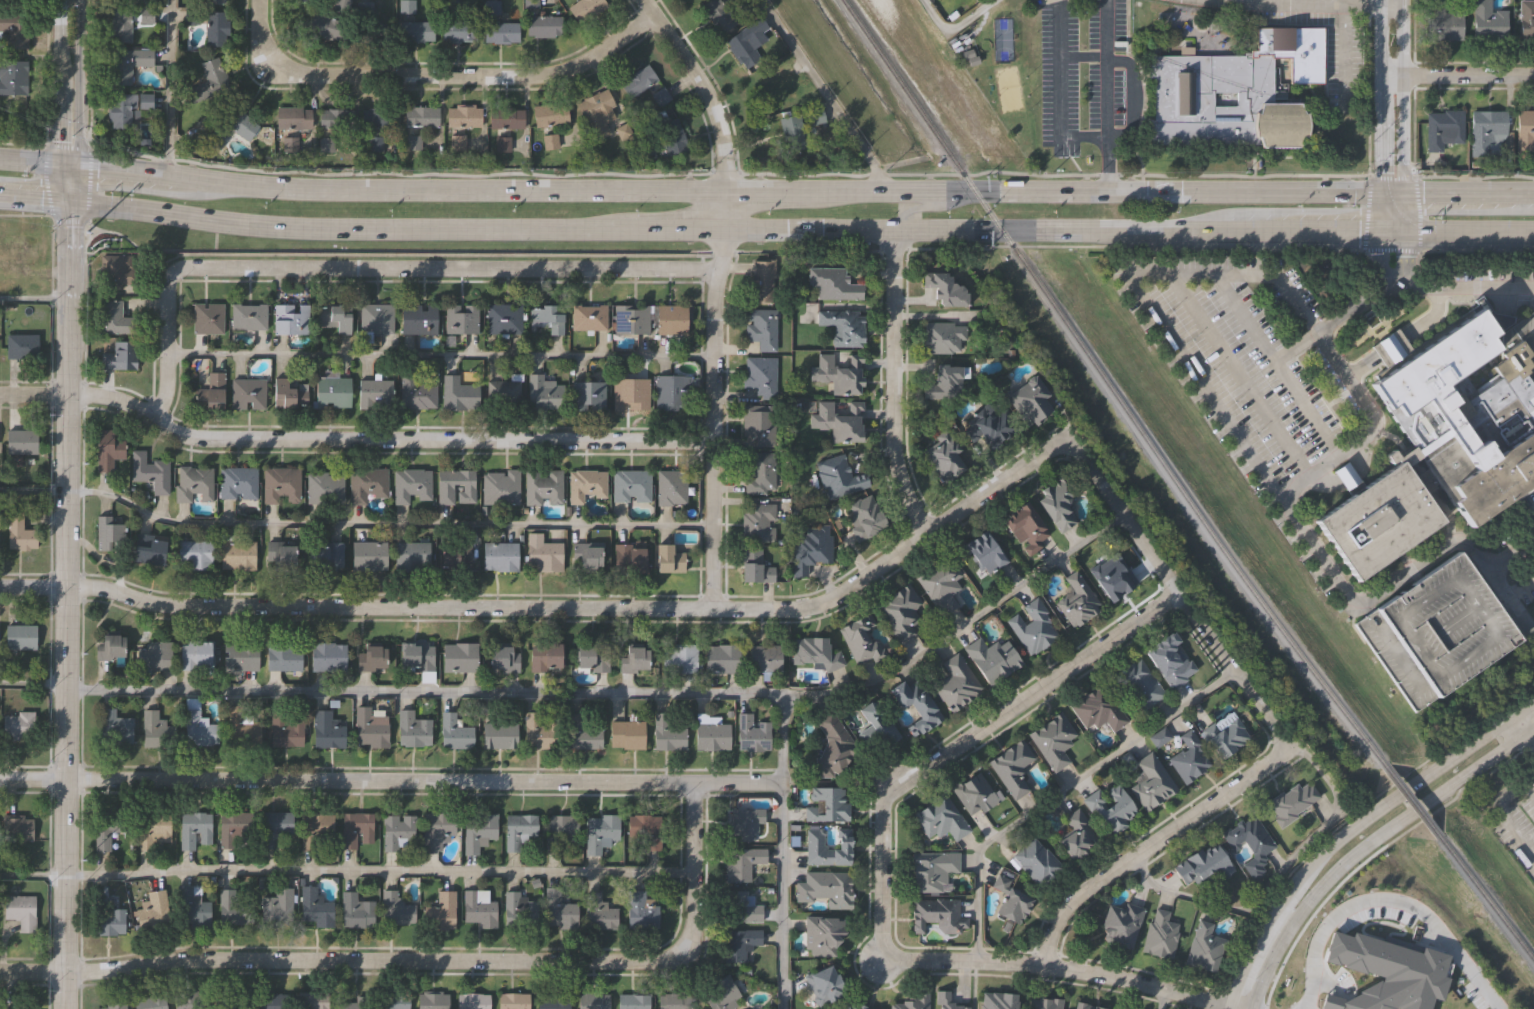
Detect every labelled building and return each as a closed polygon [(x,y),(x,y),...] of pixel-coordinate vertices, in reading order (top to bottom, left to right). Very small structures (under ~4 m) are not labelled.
[(334,10),(336,0),(346,0),(350,1),(347,13),(334,10)] [(398,41),(398,0),(415,0),(415,21),(433,21),(433,40),(398,41)] [(567,7),(577,0),(603,0),(607,5),(579,24),(567,7)] [(701,5),(709,0),(722,0),(736,23),(719,34),(701,5)] [(1425,39),(1425,0),(1444,0),(1444,10),(1461,10),(1461,39),(1425,39)] [(1473,38),(1472,0),(1490,0),(1490,9),(1506,9),(1506,38),(1473,38)] [(1519,39),(1519,0),(1533,0),(1533,39),(1519,39)] [(131,42),(111,42),(111,5),(131,5),(131,42)] [(362,42),(362,10),(390,10),(390,42),(362,42)] [(227,46),(206,46),(206,11),(227,11),(227,46)] [(305,32),(311,11),(350,23),(344,43),(305,32)] [(27,48),(0,48),(0,14),(28,14),(27,48)] [(561,16),(561,36),(526,36),(526,16),(561,16)] [(725,39),(761,16),(768,28),(749,40),(760,57),(743,68),(725,39)] [(475,41),(442,41),(442,21),(475,21),(475,41)] [(484,22),(519,22),(519,42),(484,42),(484,22)] [(1323,24),(1324,81),(1291,82),(1290,56),(1272,56),(1273,100),(1299,99),(1303,108),(1305,109),(1308,121),(1306,133),(1303,133),(1299,144),(1262,144),(1260,140),(1147,142),(1146,118),(1154,118),(1154,75),(1148,75),(1147,54),(1180,53),(1180,45),(1194,45),(1194,52),(1244,52),(1244,51),(1251,50),(1251,48),(1257,48),(1257,26),(1323,24)] [(152,65),(131,65),(131,84),(114,84),(114,49),(152,48),(152,65)] [(221,55),(232,89),(191,102),(186,88),(206,81),(200,62),(221,55)] [(27,94),(0,94),(0,65),(1,65),(1,60),(27,60),(27,94)] [(657,80),(628,99),(618,83),(647,64),(657,80)] [(795,75),(774,82),(782,103),(766,108),(755,76),(792,64),(795,75)] [(600,111),(609,133),(592,140),(576,101),(607,89),(614,106),(600,111)] [(113,93),(153,94),(153,109),(132,108),(132,130),(112,130),(113,93)] [(567,102),(569,124),(534,126),(532,105),(567,102)] [(219,149),(205,140),(230,104),(261,125),(249,141),(232,130),(219,149)] [(395,127),(361,127),(361,106),(395,106),(395,127)] [(438,106),(438,126),(404,126),(404,106),(438,106)] [(481,106),(481,126),(448,126),(448,106),(481,106)] [(311,108),(311,136),(294,136),(294,108),(311,108)] [(355,108),(355,128),(333,128),(333,150),(319,150),(319,108),(355,108)] [(523,127),(489,127),(489,108),(523,108),(523,127)] [(1515,109),(1533,109),(1533,152),(1515,152),(1515,109)] [(824,120),(817,121),(815,112),(822,110),(824,120)] [(1425,110),(1463,110),(1463,143),(1444,143),(1444,151),(1425,151),(1425,110)] [(1504,110),(1504,155),(1470,155),(1470,110),(1504,110)] [(806,147),(785,151),(780,117),(801,114),(806,147)] [(678,119),(685,149),(665,154),(657,124),(678,119)] [(643,147),(655,147),(655,160),(643,160),(643,147)] [(102,289),(102,278),(95,278),(95,269),(102,269),(102,254),(132,254),(132,265),(138,265),(138,282),(122,282),(122,288),(102,289)] [(773,300),(748,300),(748,282),(752,282),(751,259),(769,259),(769,256),(775,256),(775,275),(773,275),(773,300)] [(809,267),(846,268),(846,277),(849,278),(850,284),(864,284),(864,300),(817,299),(818,287),(808,286),(809,267)] [(924,288),(924,272),(948,272),(948,275),(952,275),(952,282),(955,283),(957,285),(962,285),(966,289),(966,292),(969,292),(969,306),(942,306),(940,303),(940,299),(935,299),(935,288),(924,288)] [(101,332),(101,299),(122,299),(122,316),(138,317),(138,332),(101,332)] [(231,328),(231,302),(240,302),(240,304),(258,304),(258,302),(266,302),(266,328),(231,328)] [(361,337),(361,302),(394,302),(394,332),(368,332),(368,337),(361,337)] [(402,332),(402,303),(420,303),(420,308),(426,308),(426,302),(437,302),(437,332),(402,332)] [(446,302),(461,302),(461,310),(464,310),(464,302),(479,303),(478,331),(445,330),(446,302)] [(194,333),(194,303),(223,303),(223,333),(194,333)] [(337,334),(337,326),(318,326),(318,308),(327,308),(327,303),(351,303),(351,334),(337,334)] [(615,303),(631,303),(631,306),(642,306),(642,303),(649,303),(649,332),(615,332),(615,303)] [(687,303),(687,307),(692,307),(692,319),(687,319),(687,332),(679,332),(679,337),(669,337),(669,331),(657,331),(657,303),(687,303)] [(274,334),(274,304),(293,304),(293,311),(298,311),(298,304),(309,304),(309,334),(274,334)] [(486,304),(522,304),(522,331),(486,332),(486,304)] [(530,307),(543,307),(544,305),(564,305),(564,333),(550,333),(550,324),(536,324),(536,328),(530,328),(530,307)] [(572,305),(581,305),(581,306),(599,307),(599,305),(608,305),(608,328),(593,328),(593,334),(587,334),(587,328),(572,328),(572,305)] [(744,307),(775,307),(776,350),(758,350),(758,339),(746,339),(746,322),(752,322),(752,317),(744,317),(744,307)] [(818,309),(858,309),(858,313),(864,313),(864,345),(833,345),(833,332),(834,332),(834,324),(818,324),(818,309)] [(1530,360),(1533,366),(1533,369),(1531,372),(1533,374),(1528,377),(1533,386),(1533,398),(1528,402),(1533,411),(1528,415),(1533,424),(1533,493),(1507,512),(1503,507),(1473,528),(1442,484),(1437,487),(1440,491),(1431,498),(1446,522),(1360,583),(1314,514),(1391,462),(1385,452),(1392,447),(1401,459),(1417,448),(1374,387),(1483,310),(1489,317),(1495,315),(1517,319),(1516,326),(1495,341),(1502,352),(1450,388),(1457,397),(1461,394),(1468,403),(1503,379),(1496,369),(1508,361),(1505,357),(1524,344),(1533,358),(1530,360)] [(924,351),(925,319),(954,319),(954,323),(967,324),(967,339),(959,339),(959,349),(951,349),(951,351),(924,351)] [(1412,347),(1387,365),(1372,344),(1398,326),(1412,347)] [(4,360),(4,337),(36,337),(36,360),(4,360)] [(101,366),(101,350),(113,350),(113,340),(136,340),(136,366),(101,366)] [(818,352),(834,352),(833,364),(849,365),(850,352),(864,352),(864,362),(860,362),(860,377),(864,377),(863,386),(860,386),(860,393),(832,392),(832,379),(829,379),(829,381),(809,379),(810,364),(818,365),(818,352)] [(743,385),(742,370),(746,370),(745,356),(776,355),(776,397),(762,397),(762,393),(755,393),(755,385),(743,385)] [(923,399),(923,385),(935,385),(935,379),(936,379),(936,372),(937,372),(937,365),(947,365),(947,368),(961,368),(961,390),(958,390),(958,399),(923,399)] [(195,403),(195,386),(207,386),(207,370),(224,370),(224,407),(206,407),(206,403),(195,403)] [(400,405),(400,371),(416,371),(416,383),(437,383),(437,406),(405,407),(405,405),(400,405)] [(565,409),(555,409),(555,407),(545,407),(545,412),(529,412),(528,372),(543,372),(543,383),(564,383),(565,409)] [(443,408),(443,373),(459,373),(459,383),(479,383),(479,407),(466,407),(466,408),(443,408)] [(488,379),(511,379),(511,373),(520,373),(520,415),(488,415),(488,379)] [(656,408),(656,374),(693,374),(693,388),(687,388),(687,403),(678,403),(678,408),(656,408)] [(272,406),(273,375),(287,375),(286,386),(294,386),(294,390),(307,390),(307,403),(297,403),(297,406),(272,406)] [(315,407),(316,376),(350,376),(350,406),(331,406),(331,401),(325,401),(325,408),(315,407)] [(1012,393),(1026,384),(1025,383),(1027,381),(1027,379),(1031,376),(1033,377),(1035,376),(1048,395),(1043,399),(1051,411),(1039,419),(1041,421),(1035,424),(1031,419),(1024,423),(1001,392),(1008,387),(1012,393)] [(614,409),(614,378),(649,377),(649,407),(629,407),(629,402),(626,402),(626,409),(614,409)] [(265,410),(249,409),(249,401),(244,401),(244,408),(230,408),(231,378),(265,379),(265,410)] [(360,407),(359,378),(393,378),(393,407),(360,407)] [(572,408),(572,380),(605,380),(605,408),(592,408),(592,403),(588,403),(588,408),(572,408)] [(817,398),(832,399),(832,415),(848,415),(849,399),(864,399),(864,408),(859,408),(859,420),(863,420),(863,442),(831,441),(831,426),(827,426),(827,428),(819,428),(819,426),(809,426),(809,412),(817,412),(817,398)] [(742,435),(742,403),(776,403),(775,445),(755,445),(755,435),(742,435)] [(971,413),(982,405),(989,415),(997,409),(999,411),(1004,408),(1017,426),(1016,432),(1005,440),(1003,437),(997,441),(1000,445),(990,452),(979,437),(972,442),(963,429),(969,425),(965,421),(973,416),(971,413)] [(923,454),(940,442),(935,434),(947,426),(950,430),(953,428),(964,444),(956,449),(967,466),(942,482),(923,454)] [(96,471),(96,429),(111,429),(111,440),(123,440),(123,458),(110,458),(110,471),(96,471)] [(35,456),(4,456),(4,431),(35,431),(35,456)] [(142,485),(142,480),(129,480),(129,449),(145,449),(145,463),(152,463),(152,459),(167,459),(167,495),(152,495),(152,490),(148,490),(144,488),(142,485)] [(745,493),(745,477),(750,477),(750,468),(741,468),(741,451),(774,451),(774,460),(775,460),(775,488),(766,488),(766,493),(745,493)] [(826,500),(815,461),(842,453),(849,478),(865,473),(869,488),(826,500)] [(1362,478),(1348,488),(1335,468),(1349,459),(1362,478)] [(212,501),(200,501),(200,493),(190,493),(190,502),(175,502),(175,486),(177,486),(177,466),(188,466),(188,468),(212,468),(212,501)] [(261,503),(261,469),(270,469),(270,467),(289,467),(289,469),(299,469),(299,501),(295,501),(295,503),(289,503),(289,502),(286,502),(286,496),(276,496),(276,503),(261,503)] [(307,501),(307,472),(311,472),(311,470),(327,470),(327,473),(331,473),(331,467),(344,467),(344,501),(307,501)] [(365,502),(350,503),(350,467),(388,467),(388,495),(374,495),(374,492),(365,492),(365,502)] [(255,499),(240,499),(240,494),(234,494),(235,499),(218,498),(218,469),(226,469),(226,468),(246,468),(246,469),(256,469),(255,499)] [(541,505),(525,505),(525,469),(540,468),(540,477),(548,477),(548,470),(563,470),(563,504),(553,505),(553,503),(549,503),(549,497),(541,497),(541,505)] [(394,504),(393,470),(422,469),(422,471),(430,470),(431,499),(417,499),(417,493),(408,493),(408,504),(394,504)] [(457,502),(457,491),(463,491),(463,483),(453,483),(453,504),(438,504),(437,469),(473,469),(474,502),(457,502)] [(482,504),(482,473),(486,473),(486,472),(503,472),(503,475),(506,475),(506,469),(520,469),(520,504),(482,504)] [(583,503),(582,504),(569,504),(569,471),(575,471),(575,469),(596,469),(597,471),(608,471),(608,497),(595,497),(595,494),(583,494),(583,503)] [(658,503),(658,469),(687,469),(687,503),(658,503)] [(636,501),(636,495),(628,496),(629,501),(613,501),(613,470),(651,470),(651,501),(636,501)] [(1040,501),(1047,495),(1045,490),(1065,475),(1078,493),(1066,502),(1078,521),(1061,534),(1040,501)] [(847,505),(858,498),(859,500),(870,495),(880,515),(883,514),(888,525),(857,543),(850,528),(854,527),(849,516),(851,514),(847,505)] [(1029,554),(1023,546),(1028,542),(1023,534),(1023,529),(1019,524),(1010,530),(1003,520),(1008,516),(1006,514),(1028,499),(1050,532),(1039,540),(1042,545),(1029,554)] [(743,540),(743,534),(742,534),(743,506),(748,506),(748,502),(774,502),(774,518),(769,518),(769,525),(774,525),(774,541),(743,540)] [(6,551),(6,514),(21,514),(21,532),(35,532),(35,551),(6,551)] [(98,548),(98,515),(112,515),(112,522),(123,522),(124,550),(114,550),(114,541),(110,541),(110,548),(98,548)] [(794,537),(806,537),(807,527),(817,527),(817,524),(830,525),(830,536),(834,536),(834,563),(820,564),(819,562),(815,562),(815,566),(808,566),(808,578),(794,578),(794,537)] [(989,573),(984,566),(979,569),(962,543),(986,527),(1008,559),(989,573)] [(133,561),(139,531),(153,534),(152,539),(166,542),(161,566),(133,561)] [(221,569),(221,533),(239,533),(239,540),(256,540),(256,570),(234,570),(234,569),(221,569)] [(179,563),(178,541),(180,541),(180,536),(190,535),(190,541),(212,541),(213,569),(190,569),(190,567),(187,567),(187,563),(179,563)] [(395,540),(419,540),(419,535),(428,535),(428,539),(429,539),(429,566),(420,566),(420,569),(401,569),(401,567),(395,567),(395,540)] [(266,558),(266,539),(277,539),(277,544),(295,544),(295,562),(288,562),(288,570),(274,570),(274,558),(266,558)] [(352,569),(352,539),(388,539),(388,569),(352,569)] [(310,569),(310,545),(326,544),(326,540),(343,540),(343,566),(336,566),(336,569),(310,569)] [(441,563),(441,544),(458,544),(458,540),(470,540),(470,556),(463,556),(463,570),(447,570),(447,563),(441,563)] [(483,568),(483,540),(517,540),(517,568),(483,568)] [(573,541),(584,541),(584,546),(600,546),(600,564),(596,564),(596,571),(579,571),(579,561),(573,561),(573,541)] [(528,542),(562,542),(562,572),(541,571),(541,569),(537,569),(537,565),(528,565),(528,542)] [(617,571),(616,543),(629,543),(629,546),(647,546),(647,570),(617,571)] [(671,543),(671,550),(683,550),(683,569),(657,569),(656,543),(671,543)] [(742,579),(742,548),(763,548),(763,564),(775,564),(776,579),(742,579)] [(1353,621),(1460,550),(1523,642),(1417,713),(1353,621)] [(951,594),(958,603),(942,615),(914,578),(948,552),(963,572),(954,578),(961,587),(951,594)] [(1065,594),(1069,599),(1076,594),(1064,576),(1076,567),(1092,589),(1096,594),(1095,595),(1100,602),(1096,605),(1099,610),(1077,625),(1076,623),(1072,625),(1055,601),(1065,594)] [(917,632),(901,643),(891,628),(892,627),(876,604),(908,581),(923,602),(914,608),(920,617),(911,623),(917,632)] [(1022,604),(1038,594),(1048,611),(1046,612),(1060,637),(1034,652),(1033,650),(1028,654),(1007,618),(1017,612),(1024,624),(1032,620),(1022,604)] [(867,628),(873,640),(875,638),(878,639),(882,646),(884,645),(885,647),(892,644),(894,648),(887,651),(888,655),(876,662),(872,654),(857,662),(839,626),(869,611),(875,624),(867,628)] [(3,627),(34,627),(34,651),(3,651),(3,627)] [(1180,640),(1174,643),(1187,661),(1190,659),(1196,668),(1185,675),(1186,677),(1171,687),(1150,661),(1144,651),(1145,650),(1146,649),(1148,647),(1151,646),(1152,645),(1153,643),(1156,641),(1157,641),(1157,638),(1163,634),(1165,635),(1166,633),(1169,632),(1172,631),(1180,640)] [(96,661),(96,639),(105,639),(105,635),(119,635),(119,637),(124,637),(124,656),(112,656),(112,661),(96,661)] [(996,639),(999,644),(1006,639),(1021,660),(998,676),(1000,679),(991,685),(963,647),(978,635),(986,646),(996,639)] [(138,669),(138,647),(146,647),(146,642),(149,642),(149,640),(171,639),(172,668),(138,669)] [(181,669),(181,645),(187,645),(187,639),(213,639),(213,669),(181,669)] [(267,669),(268,640),(291,641),(290,643),(294,643),(294,649),(302,649),(301,670),(267,669)] [(311,669),(311,640),(334,640),(334,642),(347,642),(347,669),(311,669)] [(434,669),(402,669),(403,640),(427,640),(427,644),(434,644),(434,669)] [(793,640),(830,640),(831,645),(833,645),(832,654),(841,651),(846,665),(827,673),(823,665),(793,665),(793,640)] [(224,670),(225,643),(237,643),(237,641),(259,641),(258,670),(224,670)] [(443,670),(444,642),(455,643),(455,641),(477,641),(477,671),(443,670)] [(530,669),(530,644),(538,645),(538,641),(562,642),(562,666),(548,666),(548,670),(530,669)] [(592,670),(592,666),(578,666),(578,642),(608,641),(609,670),(592,670)] [(663,671),(663,650),(671,650),(671,642),(697,642),(697,671),(663,671)] [(705,672),(705,645),(718,645),(718,642),(740,642),(740,671),(705,672)] [(491,666),(491,647),(495,647),(495,644),(512,643),(512,651),(519,650),(519,671),(502,671),(502,666),(491,666)] [(750,671),(750,659),(745,659),(745,643),(781,643),(781,671),(772,671),(772,679),(763,679),(763,671),(750,671)] [(358,668),(359,650),(364,650),(365,644),(387,644),(386,664),(374,663),(374,669),(358,668)] [(620,671),(620,656),(627,656),(627,645),(643,645),(643,646),(649,646),(649,666),(637,666),(637,671),(620,671)] [(942,661),(956,651),(982,686),(978,688),(981,691),(953,712),(930,683),(933,681),(932,680),(936,678),(937,679),(940,677),(942,679),(951,673),(942,661)] [(1142,709),(1134,698),(1136,696),(1129,686),(1120,691),(1109,674),(1133,659),(1134,661),(1140,656),(1165,694),(1142,709)] [(905,728),(919,719),(909,704),(905,707),(898,705),(888,691),(903,681),(906,686),(915,680),(942,720),(933,726),(933,725),(920,734),(919,731),(911,737),(905,728)] [(1084,728),(1068,705),(1101,683),(1127,722),(1112,732),(1104,721),(1094,728),(1091,723),(1084,728)] [(858,708),(870,700),(880,701),(885,709),(884,710),(900,736),(893,741),(892,738),(885,742),(884,741),(869,750),(858,732),(871,724),(869,719),(866,721),(858,708)] [(228,742),(228,705),(243,705),(243,714),(251,714),(251,721),(261,721),(261,748),(242,749),(242,742),(228,742)] [(388,748),(369,748),(369,743),(356,743),(355,707),(369,706),(370,716),(387,715),(388,748)] [(101,707),(116,707),(116,717),(133,717),(133,743),(123,743),(123,746),(107,746),(107,743),(101,743),(101,707)] [(186,742),(185,709),(200,708),(200,717),(208,717),(208,724),(219,724),(220,743),(212,744),(212,745),(196,745),(196,743),(186,742)] [(399,750),(399,708),(414,708),(414,717),(431,717),(431,750),(399,750)] [(829,708),(853,742),(852,743),(854,746),(850,757),(849,756),(840,774),(832,771),(832,776),(818,776),(817,770),(814,770),(814,755),(818,756),(825,740),(823,736),(824,735),(813,719),(829,708)] [(143,746),(143,710),(158,709),(159,719),(166,718),(167,726),(177,725),(177,746),(143,746)] [(313,748),(313,710),(332,709),(332,718),(340,718),(340,725),(346,725),(346,748),(313,748)] [(1027,734),(1054,717),(1052,715),(1060,710),(1074,735),(1067,739),(1071,745),(1062,751),(1069,762),(1051,773),(1027,734)] [(473,747),(441,747),(441,711),(455,711),(455,726),(473,726),(473,747)] [(525,711),(540,711),(540,724),(544,724),(544,720),(559,720),(559,750),(525,750),(525,711)] [(568,748),(569,712),(581,713),(581,728),(602,728),(601,748),(568,748)] [(655,750),(655,712),(669,712),(669,727),(686,727),(686,750),(655,750)] [(695,750),(695,712),(708,712),(709,716),(720,716),(720,723),(729,723),(729,749),(695,750)] [(738,749),(738,712),(752,712),(752,726),(758,726),(758,721),(770,721),(770,749),(762,749),(762,752),(749,752),(749,749),(738,749)] [(271,749),(271,713),(286,713),(286,724),(304,723),(304,748),(271,749)] [(611,747),(611,721),(628,721),(628,713),(636,713),(636,721),(645,721),(645,749),(622,749),(622,747),(611,747)] [(1,714),(34,714),(34,738),(1,738),(1,714)] [(1200,730),(1213,721),(1220,729),(1237,717),(1250,738),(1242,742),(1244,744),(1235,749),(1236,750),(1221,759),(1200,730)] [(483,748),(483,722),(516,722),(516,748),(483,748)] [(1180,737),(1190,730),(1201,745),(1198,747),(1210,766),(1186,785),(1166,759),(1186,745),(1180,737)] [(1023,773),(1019,776),(1028,789),(1012,800),(986,760),(1020,737),(1033,758),(1019,767),(1023,773)] [(1145,812),(1129,787),(1137,782),(1137,783),(1144,779),(1133,761),(1151,750),(1177,791),(1146,811),(1145,812)] [(978,772),(998,803),(982,814),(978,809),(969,815),(950,788),(961,780),(963,783),(978,772)] [(1118,782),(1137,811),(1125,819),(1128,824),(1112,835),(1094,807),(1089,811),(1081,799),(1098,787),(1106,799),(1101,803),(1103,807),(1113,800),(1106,790),(1118,782)] [(1274,819),(1276,817),(1268,805),(1271,804),(1270,800),(1282,792),(1284,795),(1289,792),(1288,790),(1296,785),(1299,788),(1306,784),(1309,786),(1312,784),(1319,797),(1295,814),(1297,817),(1280,828),(1274,819)] [(810,787),(843,787),(843,797),(845,797),(845,803),(850,803),(850,822),(804,822),(804,808),(818,808),(818,811),(823,811),(823,801),(810,801),(810,787)] [(910,816),(942,794),(968,832),(954,842),(947,831),(936,839),(933,834),(926,839),(910,816)] [(1086,852),(1074,859),(1073,858),(1069,860),(1056,840),(1059,839),(1058,837),(1071,829),(1063,816),(1078,806),(1089,823),(1088,824),(1096,837),(1088,843),(1090,845),(1084,849),(1086,852)] [(735,808),(735,811),(765,810),(765,825),(757,825),(757,834),(750,833),(750,842),(736,842),(736,844),(726,844),(726,824),(731,824),(731,808),(735,808)] [(96,851),(95,811),(125,811),(125,830),(110,830),(111,851),(96,851)] [(181,849),(181,813),(194,813),(193,812),(205,812),(205,813),(212,813),(212,844),(200,844),(200,831),(193,831),(194,849),(181,849)] [(220,848),(220,812),(253,812),(253,832),(234,832),(234,847),(220,848)] [(261,848),(261,812),(293,812),(293,833),(274,833),(274,848),(261,848)] [(302,850),(302,814),(309,814),(309,812),(325,812),(325,814),(335,814),(335,842),(324,842),(324,845),(315,845),(315,850),(302,850)] [(139,850),(139,813),(170,813),(170,840),(152,841),(152,850),(139,850)] [(342,850),(342,813),(373,813),(373,843),(362,843),(362,832),(355,832),(355,850),(342,850)] [(455,836),(449,835),(449,842),(441,843),(441,851),(438,851),(438,853),(423,853),(423,813),(455,813),(455,836)] [(464,855),(464,816),(477,815),(477,813),(497,813),(497,840),(488,840),(488,846),(478,846),(478,855),(464,855)] [(586,855),(587,819),(601,819),(601,814),(620,814),(620,841),(611,841),(611,846),(601,846),(601,855),(586,855)] [(660,850),(647,850),(647,836),(628,836),(628,816),(632,816),(632,814),(650,815),(650,816),(661,816),(660,850)] [(1233,850),(1221,831),(1229,825),(1231,828),(1237,824),(1234,821),(1240,817),(1242,820),(1249,816),(1250,818),(1256,814),(1275,844),(1263,851),(1267,857),(1263,859),(1264,861),(1261,864),(1264,869),(1261,871),(1262,872),(1253,879),(1243,863),(1252,856),(1252,853),(1243,838),(1238,841),(1239,847),(1233,850)] [(383,851),(383,815),(398,815),(398,821),(403,821),(403,816),(416,816),(415,839),(406,839),(406,846),(398,846),(398,851),(383,851)] [(505,852),(505,815),(538,815),(538,836),(527,836),(527,843),(519,843),(519,852),(505,852)] [(545,852),(545,817),(552,817),(552,815),(570,815),(570,817),(578,817),(578,843),(562,843),(562,852),(545,852)] [(31,843),(2,843),(2,818),(31,818),(31,843)] [(835,829),(848,830),(848,865),(804,865),(805,830),(816,830),(816,829),(821,830),(823,832),(823,835),(822,835),(822,845),(824,845),(824,850),(838,849),(838,842),(835,842),(835,829)] [(1012,855),(1024,845),(1025,846),(1032,838),(1043,849),(1045,847),(1062,866),(1040,888),(1020,866),(1021,865),(1012,855)] [(1233,869),(1223,876),(1219,871),(1198,886),(1192,877),(1184,883),(1172,867),(1198,848),(1202,853),(1214,844),(1233,869)] [(726,880),(725,862),(730,862),(730,847),(766,846),(767,860),(758,861),(758,870),(751,870),(751,880),(726,880)] [(941,891),(912,891),(912,852),(959,852),(959,873),(947,873),(947,884),(941,884),(941,891)] [(804,872),(851,872),(851,894),(853,894),(852,910),(827,909),(827,898),(812,898),(812,903),(795,903),(795,883),(804,883),(804,872)] [(989,886),(996,874),(1010,882),(1006,888),(1032,902),(1025,915),(1024,915),(1021,920),(1020,919),(1017,925),(994,912),(1004,895),(989,886)] [(177,883),(192,883),(192,893),(200,892),(200,900),(211,900),(211,925),(191,925),(191,920),(177,920),(177,883)] [(301,885),(316,885),(317,894),(322,894),(322,902),(334,902),(334,927),(314,927),(314,920),(302,920),(301,885)] [(262,922),(262,895),(275,895),(275,886),(293,886),(293,922),(262,922)] [(220,920),(219,887),(235,887),(235,895),(241,895),(241,902),(253,902),(253,920),(220,920)] [(546,925),(544,888),(558,887),(559,904),(576,903),(577,928),(559,929),(559,924),(546,925)] [(627,888),(645,887),(645,897),(653,896),(653,903),(659,903),(660,927),(628,927),(627,888)] [(148,891),(164,888),(170,925),(139,930),(135,909),(140,908),(139,902),(149,900),(148,891)] [(384,922),(382,889),(397,888),(398,895),(404,895),(404,903),(414,902),(415,921),(395,922),(395,921),(384,922)] [(342,925),(342,889),(357,889),(357,900),(374,900),(374,925),(342,925)] [(423,905),(438,904),(438,889),(456,889),(457,927),(447,927),(447,929),(424,929),(423,905)] [(463,922),(463,889),(477,889),(477,901),(496,901),(496,929),(478,929),(478,921),(463,922)] [(727,920),(727,889),(746,889),(746,893),(754,893),(754,903),(763,903),(763,919),(727,920)] [(586,890),(601,890),(601,899),(606,899),(606,905),(619,905),(619,928),(586,928),(586,890)] [(504,926),(504,891),(519,891),(519,902),(537,901),(537,910),(536,910),(536,926),(504,926)] [(94,931),(93,897),(108,896),(109,907),(127,906),(128,930),(99,932),(99,931),(94,931)] [(33,934),(16,934),(16,922),(2,922),(2,898),(33,898),(33,934)] [(943,934),(936,927),(936,921),(923,921),(923,934),(912,934),(911,926),(912,924),(912,898),(957,898),(957,899),(959,899),(959,918),(967,918),(967,928),(960,928),(960,934),(943,934)] [(1102,925),(1108,904),(1124,909),(1126,902),(1143,907),(1130,949),(1117,945),(1118,941),(1111,939),(1108,941),(1105,940),(1103,938),(1104,934),(1106,933),(1103,930),(1104,926),(1102,925)] [(1141,950),(1149,921),(1151,921),(1156,907),(1169,910),(1166,921),(1178,923),(1177,931),(1179,931),(1172,957),(1166,955),(1166,958),(1141,950)] [(806,947),(806,915),(836,914),(836,917),(844,917),(844,925),(847,930),(839,936),(841,938),(835,944),(835,953),(813,953),(811,952),(811,947),(806,947)] [(1199,917),(1213,921),(1210,933),(1226,939),(1215,973),(1184,962),(1199,917)] [(724,960),(724,928),(762,928),(762,943),(752,943),(752,949),(746,949),(746,960),(724,960)] [(1427,995),(1423,1008),(1396,1008),(1397,1007),(1394,1003),(1388,1006),(1389,1008),(1387,1008),(1342,1008),(1344,1000),(1357,993),(1356,991),(1375,981),(1376,983),(1382,980),(1380,976),(1360,970),(1360,971),(1340,965),(1341,963),(1333,961),(1333,963),(1322,960),(1326,948),(1324,947),(1329,932),(1348,938),(1350,934),(1384,945),(1386,938),(1415,947),(1414,950),(1418,951),(1419,948),(1443,956),(1441,962),(1446,964),(1436,998),(1427,995)] [(803,975),(832,963),(836,972),(837,972),(845,991),(818,1005),(817,1002),(815,1003),(812,996),(815,994),(812,987),(809,988),(803,975)] [(738,1003),(729,1008),(712,1008),(701,991),(728,973),(741,993),(734,998),(738,1003)] [(968,1005),(968,1008),(940,1008),(940,1003),(935,1003),(936,988),(950,989),(950,999),(954,999),(954,1003),(962,1003),(962,1005),(968,1005)] [(927,989),(927,1008),(890,1008),(890,1002),(902,1002),(902,998),(910,998),(910,996),(916,996),(916,990),(920,990),(920,989),(927,989)] [(1016,998),(1016,1008),(978,1008),(979,1002),(982,1002),(983,990),(990,990),(990,989),(999,989),(1015,991),(1014,998),(1016,998)] [(448,991),(448,1008),(419,1008),(418,992),(422,991),(422,990),(442,990),(442,991),(448,991)] [(611,992),(611,1008),(578,1008),(578,992),(583,992),(583,990),(602,991),(602,993),(611,992)] [(410,991),(410,1008),(377,1008),(377,991),(410,991)] [(204,994),(206,1008),(172,1008),(171,996),(177,996),(177,994),(195,992),(195,995),(204,994)] [(248,992),(248,1008),(214,1008),(214,1000),(228,1000),(228,992),(248,992)] [(529,992),(530,1008),(498,1008),(498,992),(529,992)] [(650,1007),(650,1008),(620,1008),(620,993),(652,992),(652,995),(655,995),(655,1003),(653,1003),(653,1007),(650,1007)] [(691,993),(691,1008),(659,1008),(659,993),(665,993),(665,992),(682,992),(682,993),(691,993)] [(490,993),(490,1008),(458,1008),(458,993),(490,993)] [(571,993),(571,1008),(538,1008),(538,996),(552,996),(552,993),(571,993)] [(325,994),(325,1008),(296,1008),(296,994),(325,994)] [(286,995),(286,1008),(254,1008),(254,996),(286,995)] [(1062,998),(1061,1008),(1028,1008),(1030,996),(1038,997),(1039,995),(1062,998)] [(163,996),(165,1008),(132,1008),(131,1001),(149,998),(149,1000),(161,998),(160,996),(163,996)] [(367,998),(367,1008),(335,1008),(335,1005),(355,1005),(355,998),(367,998)] [(850,998),(873,1008),(847,1008),(848,1003),(849,1004),(850,998)] [(1076,1001),(1109,1008),(1075,1008),(1076,1001)]
